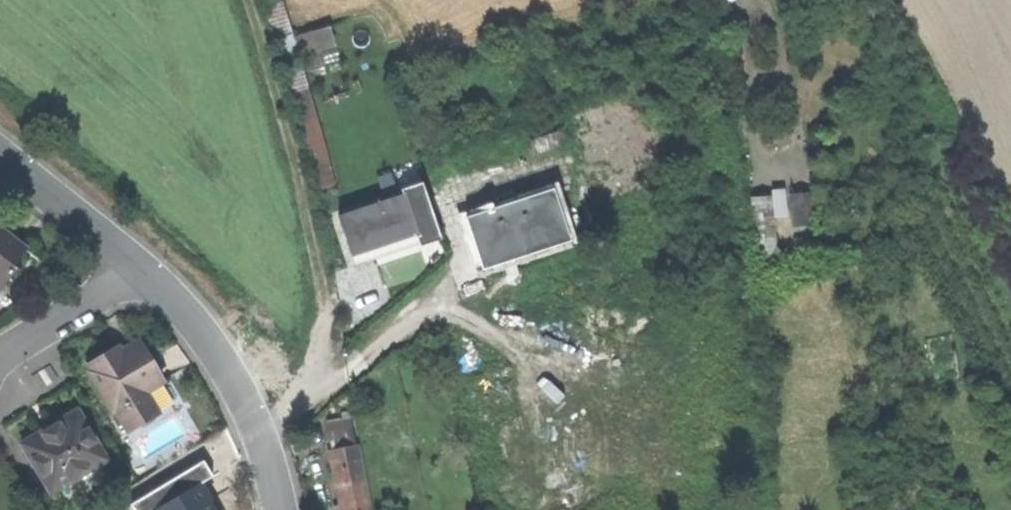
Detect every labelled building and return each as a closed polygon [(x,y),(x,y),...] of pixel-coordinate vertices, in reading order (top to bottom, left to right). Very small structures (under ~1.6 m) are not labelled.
[(316,187),(329,183),(276,0),(263,4),(316,187)] [(418,244),(440,237),(422,183),(401,191),(402,197),(338,221),(344,238),(350,254),(414,233),(418,243),(418,244)] [(482,269),(570,241),(552,189),(464,217),(474,244),(482,269)] [(776,215),(789,214),(786,189),(750,193),(756,253),(780,250),(776,215)] [(2,288),(18,267),(15,264),(28,246),(0,226),(0,286),(2,288)] [(353,265),(418,243),(414,233),(350,254),(353,265)] [(115,407),(128,429),(152,415),(139,393),(162,380),(138,341),(117,353),(108,358),(106,353),(89,363),(91,367),(89,369),(111,409),(115,407)] [(47,492),(105,459),(76,408),(47,425),(18,441),(47,492)] [(332,445),(356,441),(352,415),(328,418),(332,445)] [(356,454),(331,459),(335,478),(360,473),(356,454)] [(335,482),(340,506),(340,509),(367,509),(360,477),(335,482)] [(206,507),(203,502),(208,498),(199,483),(154,509),(208,509),(206,507)] [(946,502),(925,506),(926,509),(947,509),(946,502)]
